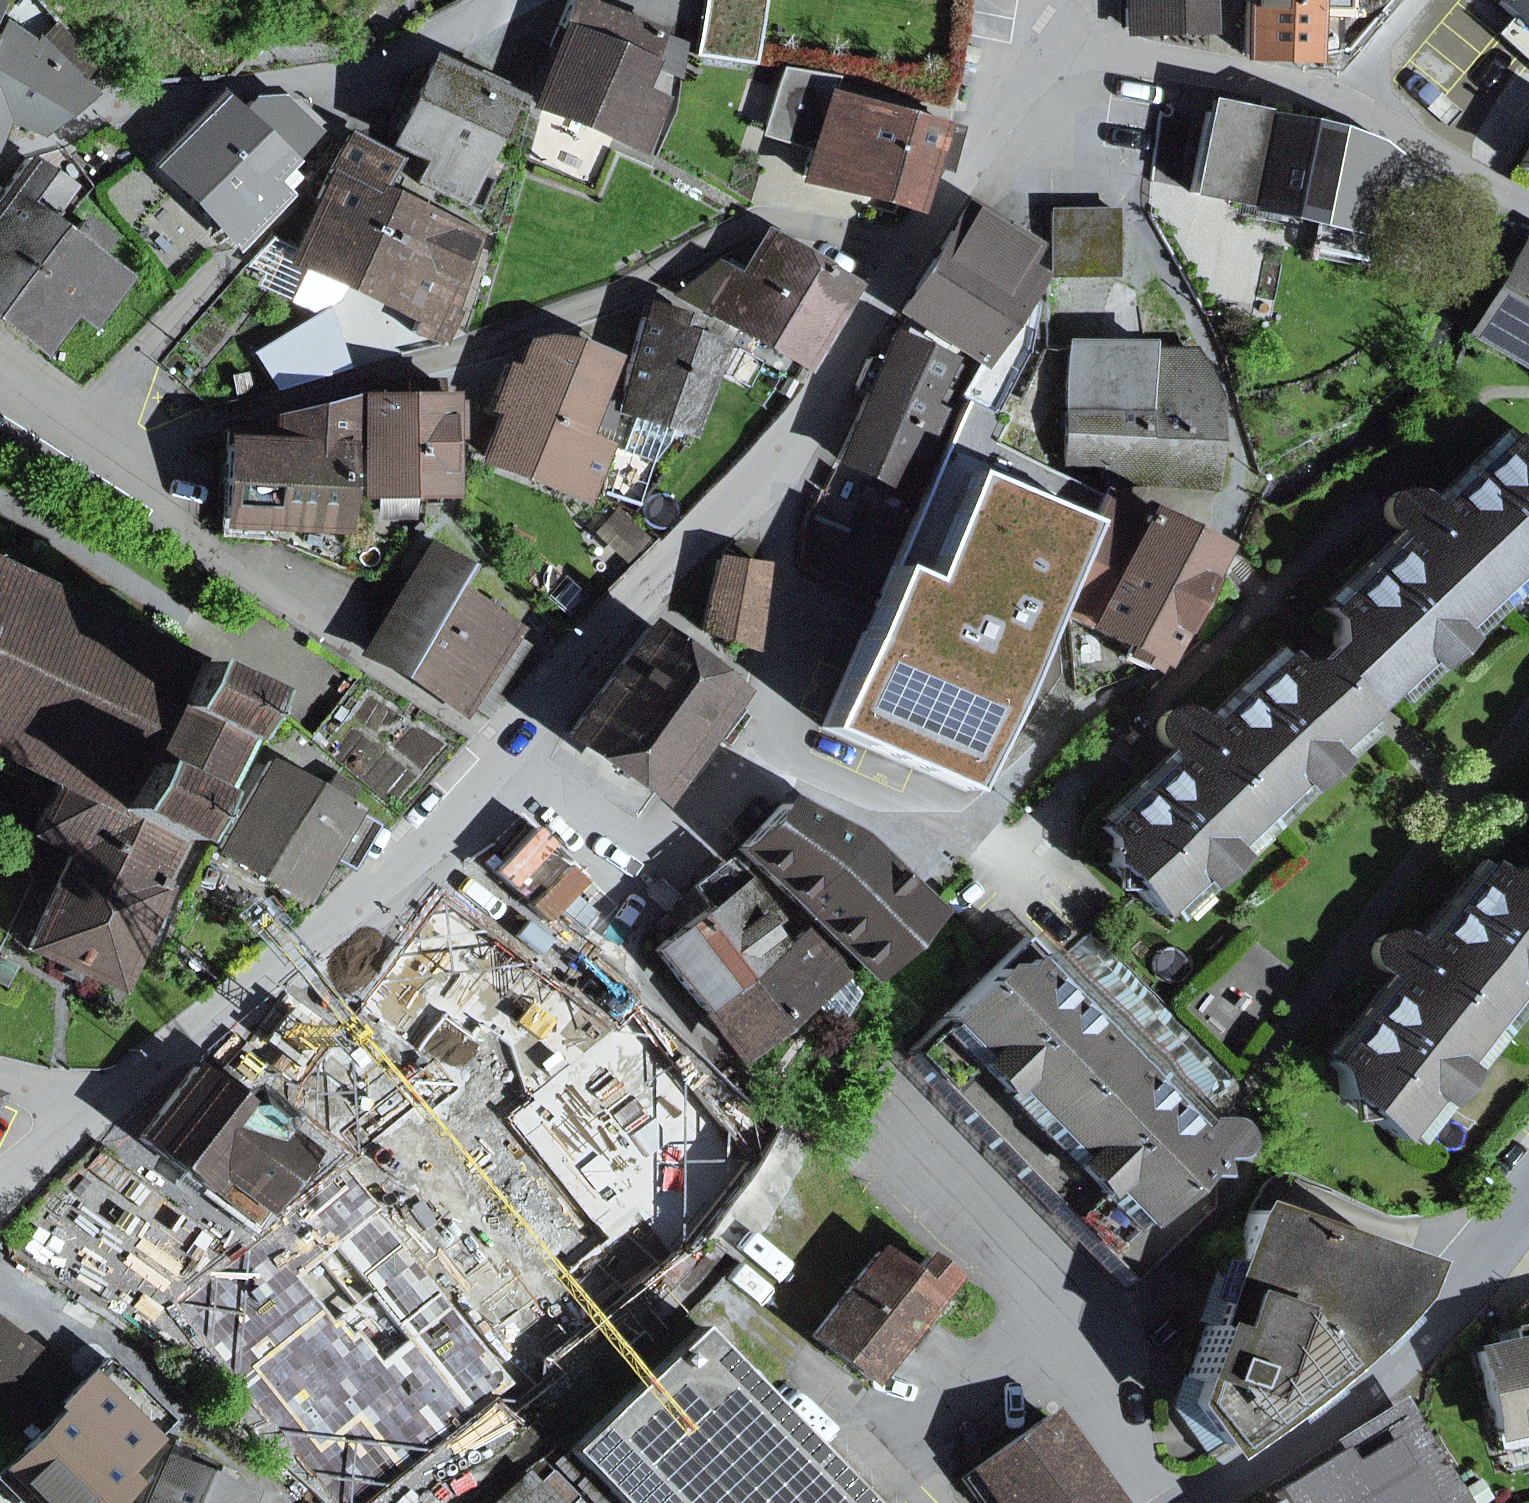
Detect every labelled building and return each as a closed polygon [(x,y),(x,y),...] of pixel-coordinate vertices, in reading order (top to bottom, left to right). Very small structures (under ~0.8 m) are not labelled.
[(680,75),(687,43),(579,0),(568,0),(550,46),(558,49),(537,103),(639,146),(658,102),(635,91),(646,62),(680,75)] [(695,55),(755,64),(764,0),(704,0),(695,55)] [(1209,26),(1208,0),(1125,0),(1126,28),(1209,26)] [(1243,55),(1307,57),(1309,0),(1232,0),(1245,0),(1243,55)] [(1498,4),(1511,15),(1528,32),(1528,0),(1502,0),(1498,4)] [(1511,15),(1494,34),(1528,66),(1528,32),(1511,15)] [(3,28),(0,34),(0,124),(4,116),(37,131),(86,94),(76,85),(96,65),(57,26),(37,45),(33,41),(29,46),(3,28)] [(488,180),(473,172),(513,86),(469,66),(463,80),(431,65),(396,140),(429,155),(417,183),(475,209),(488,180)] [(912,204),(924,162),(940,167),(950,128),(830,93),(834,78),(783,69),(767,125),(815,138),(805,174),(912,204)] [(1389,188),(1398,154),(1379,142),(1287,119),(1291,104),(1262,98),(1260,113),(1208,101),(1190,193),(1362,227),(1371,183),(1389,188)] [(286,164),(320,123),(296,100),(252,101),(239,115),(228,104),(166,168),(242,241),(299,177),(286,164)] [(320,309),(336,275),(357,284),(396,200),(375,185),(388,159),(348,134),(316,198),(319,200),(294,256),(309,263),(294,296),(320,309)] [(1517,168),(1528,176),(1528,148),(1517,168)] [(0,195),(0,299),(58,224),(45,214),(65,187),(26,159),(0,195)] [(453,310),(476,237),(396,200),(357,284),(419,314),(413,330),(443,344),(458,312),(453,310)] [(993,407),(1021,350),(1006,341),(1013,330),(1020,318),(1027,306),(1022,302),(1034,275),(1021,269),(1032,248),(966,206),(934,258),(901,311),(978,359),(958,396),(965,399),(990,412),(993,407)] [(1051,212),(1051,275),(1116,275),(1116,212),(1051,212)] [(71,234),(58,224),(0,299),(0,318),(32,341),(65,297),(96,318),(126,275),(95,252),(107,236),(83,218),(71,234)] [(851,283),(768,234),(742,279),(713,264),(677,293),(804,365),(851,283)] [(1521,270),(1481,340),(1528,358),(1528,274),(1521,270)] [(1006,341),(1021,350),(1027,306),(1020,318),(1013,330),(1006,341)] [(653,462),(672,425),(687,430),(717,343),(642,317),(620,407),(634,412),(622,450),(653,462)] [(922,450),(927,453),(944,416),(925,406),(931,393),(949,401),(964,368),(894,335),(838,457),(905,487),(922,450)] [(563,340),(540,343),(528,350),(518,369),(506,364),(490,407),(502,412),(485,456),(589,495),(609,447),(582,436),(608,359),(563,340)] [(1102,460),(1102,478),(1174,482),(1174,401),(1145,401),(1146,352),(1146,346),(1066,346),(1063,460),(1102,460)] [(1188,379),(1188,352),(1146,352),(1145,401),(1174,401),(1174,482),(1211,484),(1212,403),(1207,379),(1188,379)] [(445,435),(460,435),(459,404),(444,405),(444,399),(436,399),(436,382),(409,382),(409,399),(364,400),(365,492),(445,491),(445,435)] [(271,537),(272,522),(338,526),(342,457),(352,458),(354,399),(227,432),(222,534),(271,537)] [(990,412),(965,399),(821,728),(967,791),(1047,605),(1097,494),(995,442),(1009,415),(993,407),(990,412)] [(1383,696),(1384,695),(1381,691),(1394,679),(1418,656),(1428,666),(1456,639),(1446,629),(1481,595),(1484,593),(1519,559),(1528,569),(1528,446),(1514,445),(1514,446),(1440,514),(1423,508),(1419,499),(1411,493),(1396,493),(1386,502),(1384,513),(1390,525),(1400,530),(1405,547),(1330,617),(1333,619),(1333,644),(1383,696)] [(1097,494),(1047,605),(1152,658),(1206,550),(1097,494)] [(598,529),(627,556),(644,538),(615,510),(598,529)] [(517,629),(452,588),(465,567),(430,544),(366,645),(468,707),(517,629)] [(1497,607),(1528,576),(1528,569),(1519,559),(1484,593),(1497,607)] [(717,560),(702,630),(752,648),(762,565),(717,560)] [(58,784),(33,834),(71,851),(72,850),(151,885),(190,805),(200,810),(238,731),(228,726),(245,692),(0,571),(0,755),(58,784)] [(1456,639),(1459,643),(1495,609),(1481,595),(1446,629),(1456,639)] [(724,744),(720,741),(736,718),(716,705),(731,684),(650,622),(570,733),(656,794),(674,769),(695,784),(724,744)] [(1372,706),(1383,696),(1333,644),(1323,655),(1312,665),(1362,716),(1372,706)] [(1394,679),(1408,693),(1431,670),(1428,666),(1418,656),(1394,679)] [(1355,716),(1359,719),(1362,716),(1312,665),(1287,664),(1283,661),(1209,730),(1196,727),(1191,717),(1182,711),(1171,711),(1162,716),(1157,725),(1157,736),(1163,745),(1172,750),(1173,763),(1099,831),(1106,838),(1106,863),(1156,914),(1159,912),(1155,908),(1167,897),(1191,873),(1201,884),(1229,857),(1219,847),(1255,813),(1257,810),(1291,777),(1302,788),(1329,761),(1319,750),(1344,727),(1355,716)] [(1329,761),(1333,764),(1357,741),(1344,727),(1319,750),(1329,761)] [(302,895),(326,852),(351,866),(375,824),(344,806),(354,790),(334,778),(324,795),(269,763),(220,848),(302,895)] [(1257,810),(1270,824),(1305,791),(1302,788),(1291,777),(1257,810)] [(928,913),(851,839),(782,803),(738,850),(870,975),(928,913)] [(1229,857),(1233,861),(1268,827),(1255,813),(1219,847),(1229,857)] [(116,988),(160,890),(151,885),(72,850),(71,851),(28,948),(116,988)] [(1525,859),(1516,870),(1528,880),(1528,854),(1525,859)] [(770,963),(762,952),(774,944),(759,923),(769,917),(748,888),(724,864),(695,886),(710,907),(654,950),(703,1011),(770,963)] [(1516,870),(1492,874),(1485,868),(1421,948),(1410,948),(1404,939),(1394,934),(1383,936),(1375,943),(1371,952),(1373,962),(1380,970),(1390,973),(1390,987),(1329,1064),(1337,1071),(1340,1095),(1396,1139),(1399,1136),(1395,1133),(1405,1120),(1425,1094),(1437,1103),(1461,1073),(1449,1064),(1480,1025),(1482,1023),(1512,984),(1524,994),(1528,987),(1528,880),(1516,870)] [(1167,897),(1180,911),(1205,888),(1201,884),(1191,873),(1167,897)] [(802,930),(780,953),(774,944),(762,952),(770,963),(703,1011),(737,1053),(809,1000),(836,1031),(859,994),(802,930)] [(1207,1103),(1230,1081),(1087,932),(1064,955),(1207,1103)] [(1237,1130),(1224,1123),(1204,1123),(1025,937),(907,1051),(1129,1282),(1207,1207),(1208,1155),(1229,1155),(1240,1142),(1237,1130)] [(527,1049),(571,1095),(616,1051),(549,982),(489,1040),(512,1064),(527,1049)] [(1482,1023),(1497,1035),(1527,997),(1524,994),(1512,984),(1482,1023)] [(1461,1073),(1465,1076),(1495,1037),(1480,1025),(1449,1064),(1461,1073)] [(138,1139),(251,1225),(306,1153),(276,1130),(286,1117),(249,1088),(239,1101),(193,1066),(138,1139)] [(1405,1120),(1420,1133),(1441,1106),(1437,1103),(1425,1094),(1405,1120)] [(1398,1291),(1408,1265),(1249,1211),(1209,1327),(1205,1326),(1187,1378),(1197,1382),(1190,1403),(1220,1446),(1284,1399),(1361,1332),(1398,1291)] [(911,1346),(923,1330),(913,1323),(950,1276),(926,1257),(910,1277),(878,1252),(812,1336),(869,1380),(901,1338),(911,1346)] [(26,1422),(64,1372),(0,1323),(0,1402),(26,1422)] [(619,1502),(868,1502),(698,1326),(569,1451),(619,1502)] [(1496,1435),(1528,1428),(1528,1326),(1513,1329),(1516,1343),(1477,1352),(1496,1435)] [(94,1435),(126,1467),(169,1420),(105,1358),(61,1403),(66,1408),(57,1417),(84,1445),(94,1435)] [(1409,1409),(1341,1451),(1350,1465),(1390,1440),(1429,1502),(1468,1502),(1409,1409)] [(998,1502),(1111,1502),(1047,1416),(961,1478),(979,1502),(994,1502),(997,1501),(998,1502)] [(126,1486),(84,1445),(57,1417),(3,1470),(37,1502),(108,1502),(126,1486)] [(262,1450),(306,1491),(336,1460),(291,1418),(262,1450)] [(315,1502),(420,1502),(443,1479),(389,1428),(315,1502)] [(1528,1465),(1528,1428),(1496,1435),(1504,1471),(1528,1465)] [(1390,1440),(1350,1465),(1341,1451),(1258,1502),(1429,1502),(1390,1440)] [(246,1498),(206,1478),(212,1464),(189,1455),(183,1468),(164,1462),(145,1502),(245,1502),(246,1498)] [(527,1473),(496,1502),(557,1502),(527,1473)]
